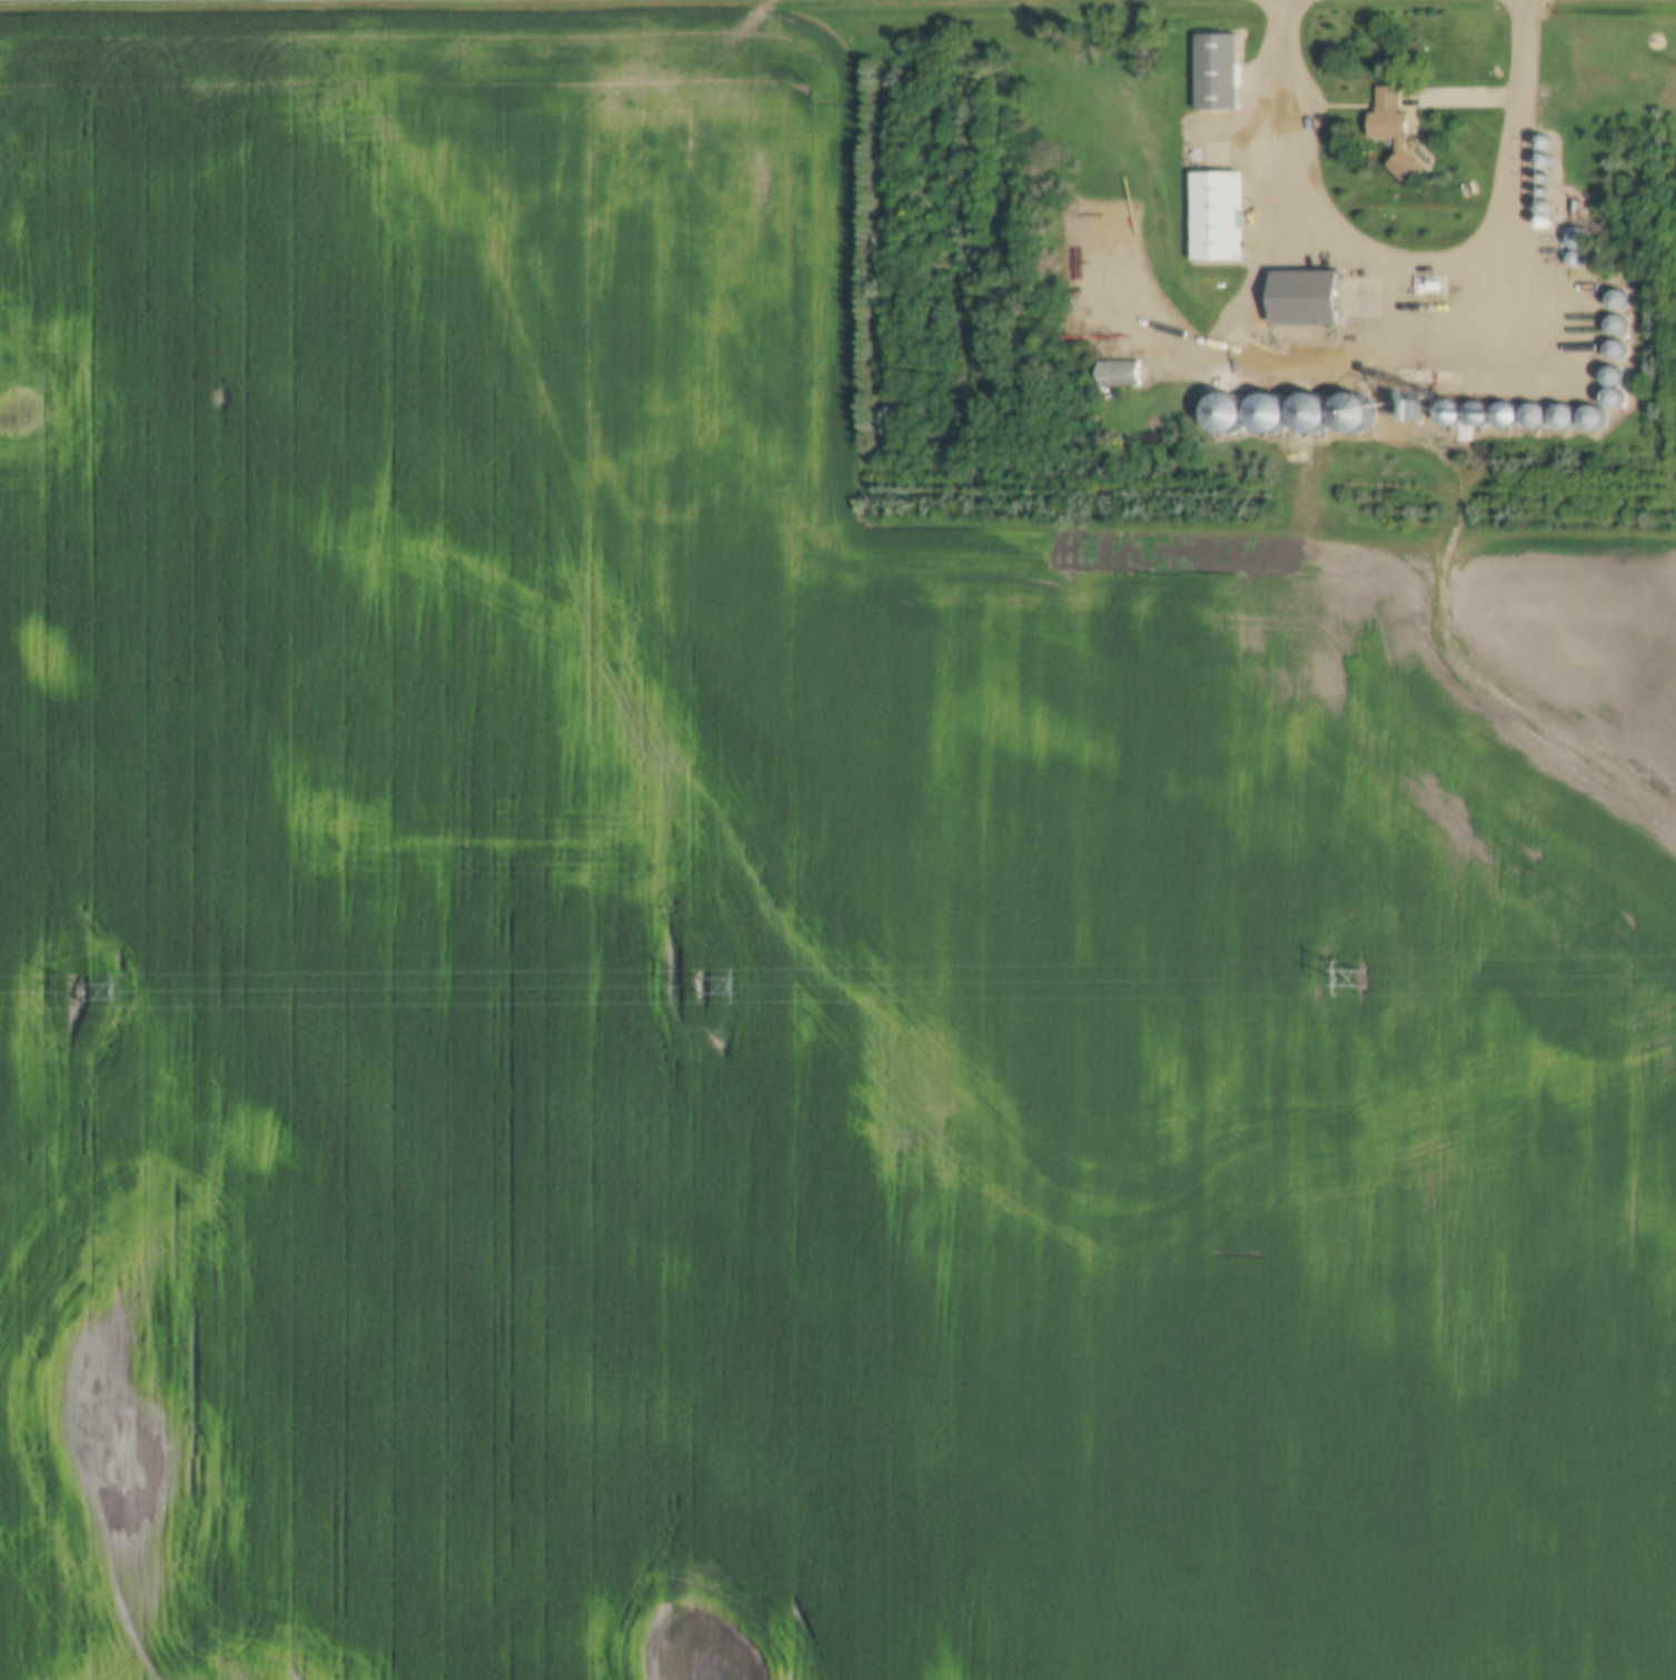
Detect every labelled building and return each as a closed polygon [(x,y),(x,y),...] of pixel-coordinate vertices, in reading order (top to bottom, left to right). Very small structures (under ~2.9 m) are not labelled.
[(1238,35),(1194,34),(1194,110),(1238,110),(1239,87),(1248,87),(1248,64),(1238,64),(1238,35)] [(1410,151),(1410,114),(1400,113),(1400,87),(1375,87),(1374,139),(1397,139),(1397,158),(1389,165),(1409,188),(1428,171),(1410,151)] [(1240,172),(1190,171),(1190,261),(1240,261),(1240,172)] [(1573,253),(1594,246),(1586,226),(1566,234),(1573,253)] [(1275,271),(1275,325),(1342,325),(1342,271),(1275,271)] [(1630,302),(1618,288),(1606,298),(1618,312),(1630,302)] [(1606,329),(1622,336),(1629,321),(1612,314),(1606,329)] [(1615,360),(1626,349),(1617,339),(1606,350),(1615,360)] [(1139,360),(1097,360),(1097,386),(1139,386),(1139,360)] [(1615,406),(1621,395),(1614,391),(1608,402),(1615,406)] [(1252,426),(1277,433),(1286,401),(1261,394),(1252,426)] [(1540,403),(1525,407),(1529,428),(1545,425),(1540,403)] [(1562,430),(1576,418),(1565,404),(1550,416),(1562,430)] [(1587,406),(1581,427),(1597,432),(1603,411),(1587,406)]
